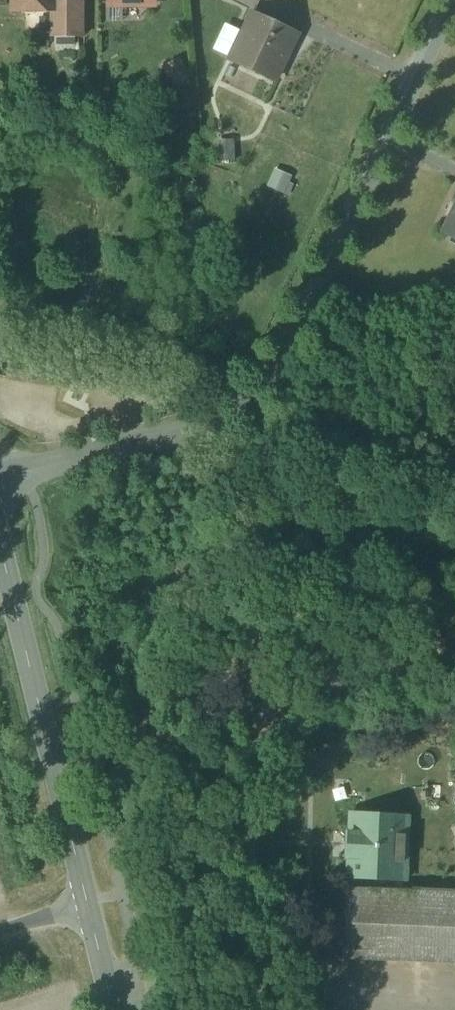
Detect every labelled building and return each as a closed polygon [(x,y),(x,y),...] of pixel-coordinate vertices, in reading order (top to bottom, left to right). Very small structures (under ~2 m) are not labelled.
[(14,10),(22,10),(27,14),(34,14),(39,10),(39,9),(55,9),(56,9),(56,2),(56,0),(14,0),(14,10)] [(85,2),(56,2),(56,9),(55,9),(55,35),(85,35),(85,2)] [(297,34),(254,13),(243,36),(245,37),(234,59),(233,58),(232,60),(275,81),(284,61),(282,61),(295,35),(296,35),(297,34)] [(443,234),(454,239),(454,207),(443,234)] [(149,724),(149,733),(160,733),(160,724),(149,724)] [(409,816),(350,813),(350,831),(348,831),(347,858),(349,858),(348,877),(406,880),(409,816)] [(348,888),(344,958),(454,963),(454,893),(348,888)]
